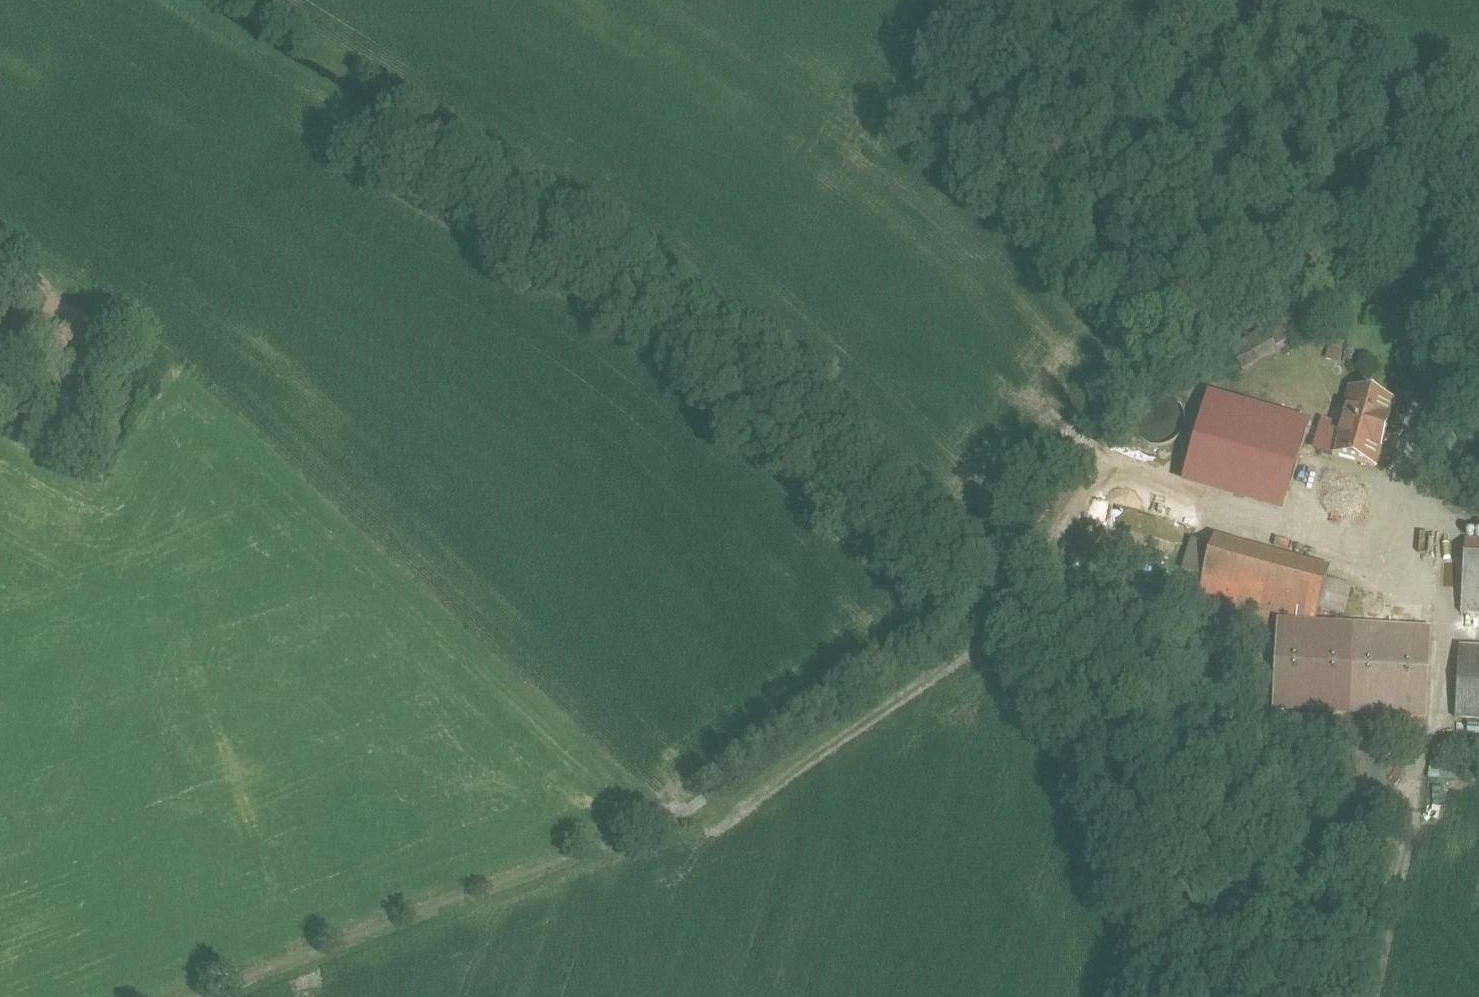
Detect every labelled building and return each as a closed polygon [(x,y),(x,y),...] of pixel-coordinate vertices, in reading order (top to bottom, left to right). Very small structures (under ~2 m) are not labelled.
[(1292,317),(1268,331),(1278,348),(1302,334),(1292,317)] [(1234,359),(1268,344),(1263,333),(1229,347),(1234,359)] [(1238,370),(1276,355),(1272,345),(1234,361),(1238,370)] [(1393,405),(1353,394),(1343,428),(1324,423),(1316,452),(1375,468),(1393,405)] [(1161,396),(1156,396),(1154,397),(1150,398),(1146,401),(1143,403),(1141,406),(1138,409),(1137,412),(1136,415),(1135,418),(1135,423),(1135,427),(1136,430),(1137,432),(1139,437),(1142,441),(1145,443),(1148,445),(1151,447),(1153,448),(1158,449),(1162,449),(1167,448),(1170,448),(1174,446),(1178,443),(1181,441),(1182,439),(1185,435),(1187,431),(1188,428),(1188,426),(1188,422),(1188,418),(1187,416),(1186,413),(1185,411),(1184,408),(1181,405),(1179,402),(1177,400),(1174,399),(1170,397),(1165,396),(1161,396)] [(1309,427),(1208,399),(1183,492),(1284,519),(1309,427)] [(1465,543),(1464,572),(1478,573),(1478,544),(1465,543)] [(1327,579),(1214,546),(1201,591),(1314,624),(1318,610),(1327,579)] [(1464,572),(1461,615),(1478,616),(1478,573),(1464,572)] [(1351,586),(1327,579),(1318,610),(1342,617),(1351,586)] [(1431,631),(1280,623),(1275,710),(1426,718),(1431,631)] [(1460,651),(1456,720),(1478,721),(1478,652),(1460,651)] [(1381,750),(1350,749),(1349,812),(1379,813),(1381,750)]
